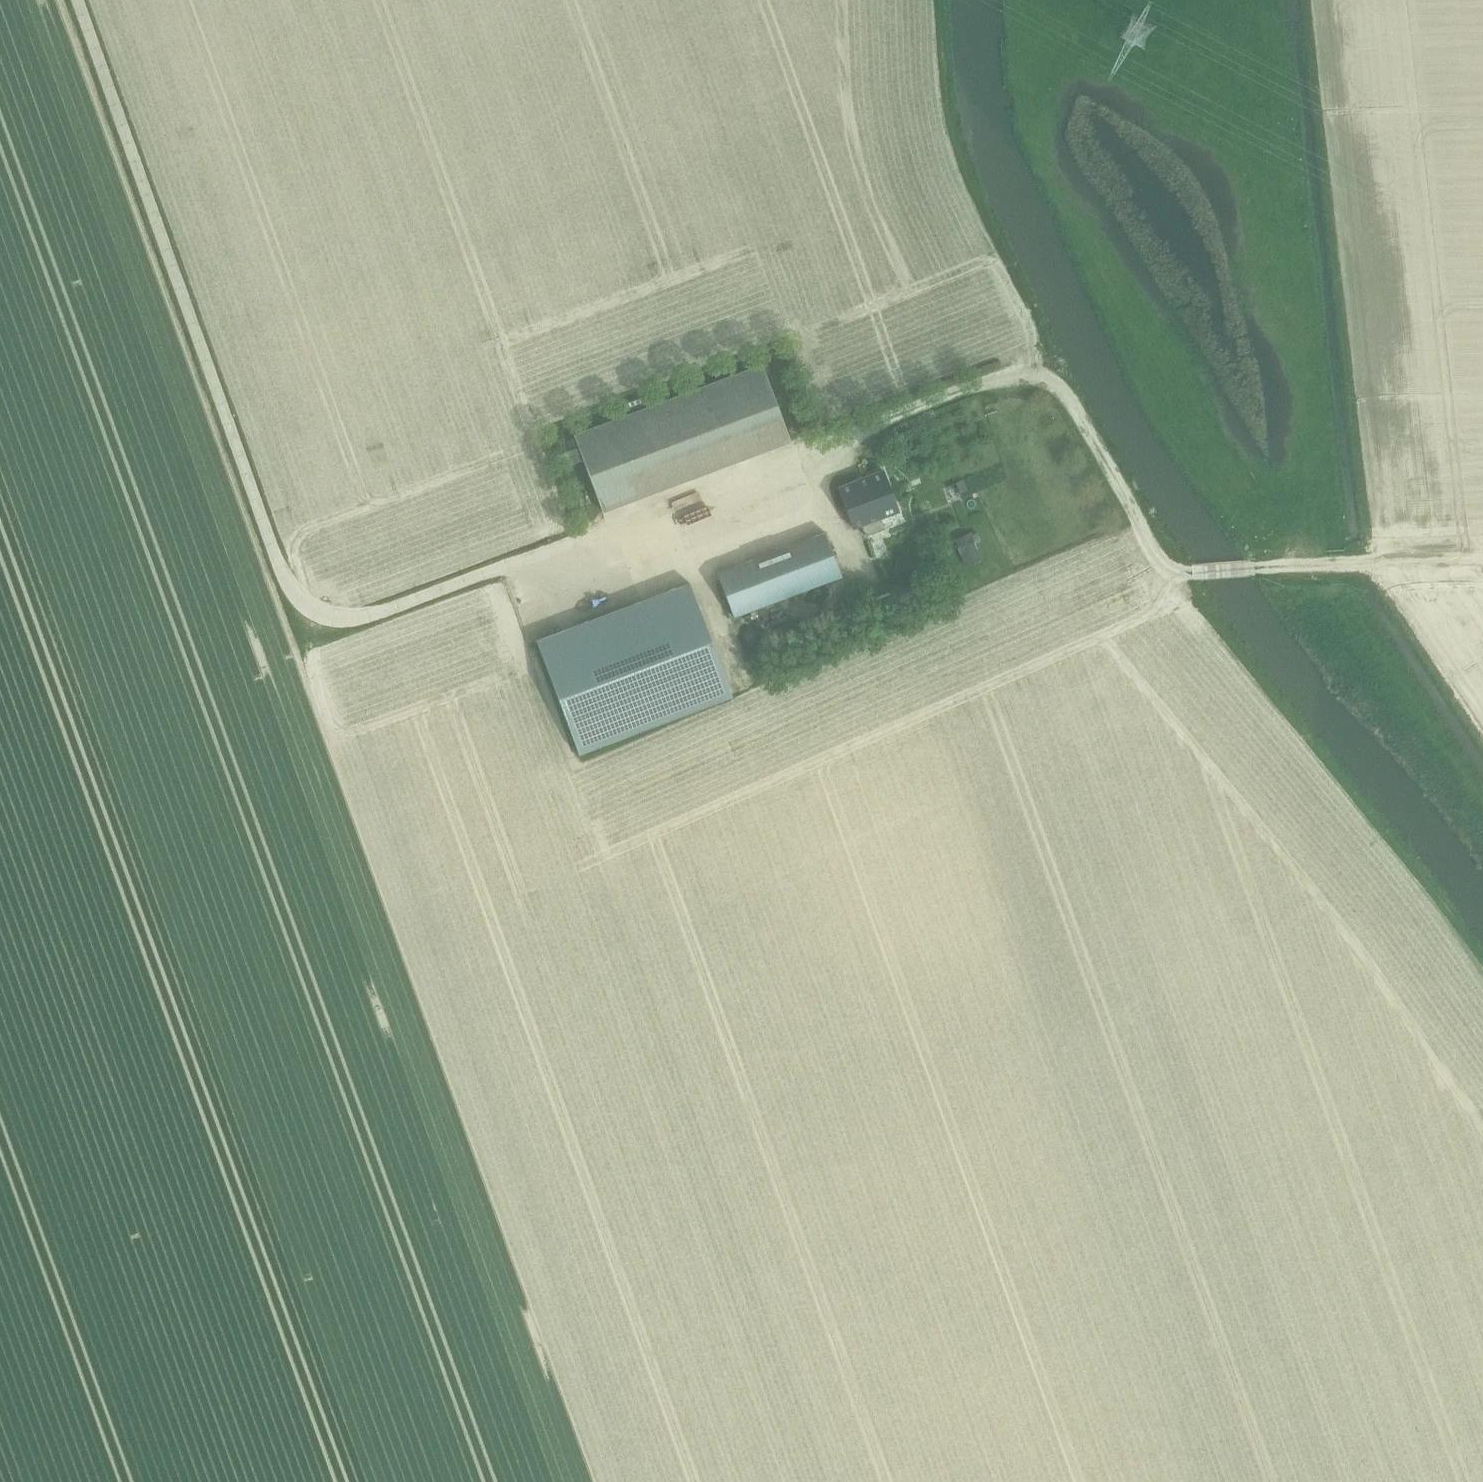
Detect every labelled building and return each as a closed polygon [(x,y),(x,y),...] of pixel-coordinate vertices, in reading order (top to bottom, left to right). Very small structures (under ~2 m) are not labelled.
[(762,366),(651,408),(646,396),(623,404),(628,417),(574,437),(602,512),(791,441),(762,366)] [(898,511),(883,470),(838,487),(853,528),(861,524),(866,536),(885,529),(880,517),(898,511)] [(964,477),(956,480),(960,489),(967,486),(964,477)] [(733,616),(841,576),(825,532),(717,573),(733,616)] [(638,594),(686,577),(683,570),(636,588),(638,594)] [(689,583),(536,640),(579,754),(731,697),(689,583)]
